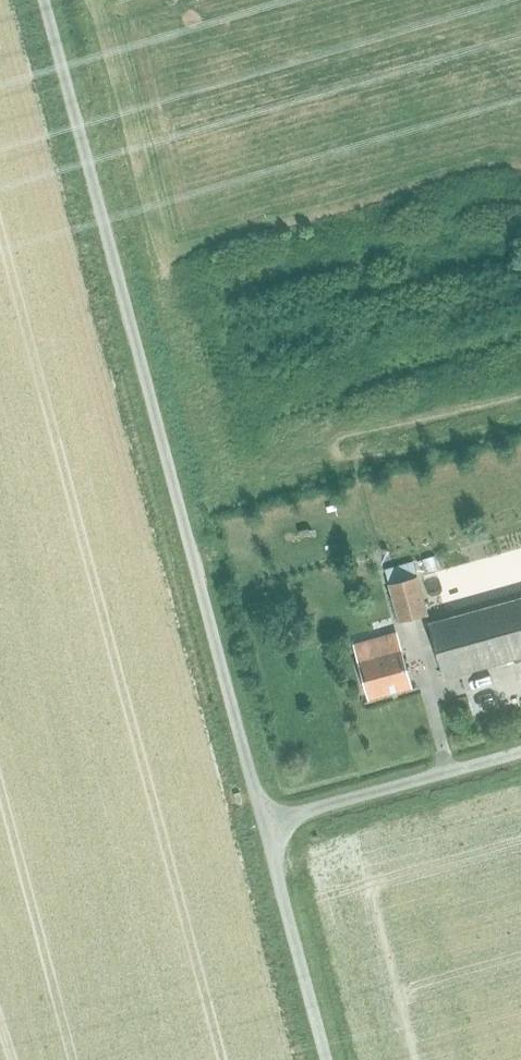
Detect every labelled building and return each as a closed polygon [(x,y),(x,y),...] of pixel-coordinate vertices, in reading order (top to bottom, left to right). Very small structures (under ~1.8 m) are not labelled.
[(400,622),(428,614),(414,561),(386,569),(400,622)] [(445,677),(520,656),(520,597),(430,623),(445,677)] [(401,650),(359,661),(369,699),(411,688),(401,650)] [(470,689),(473,704),(511,697),(509,682),(470,689)]
